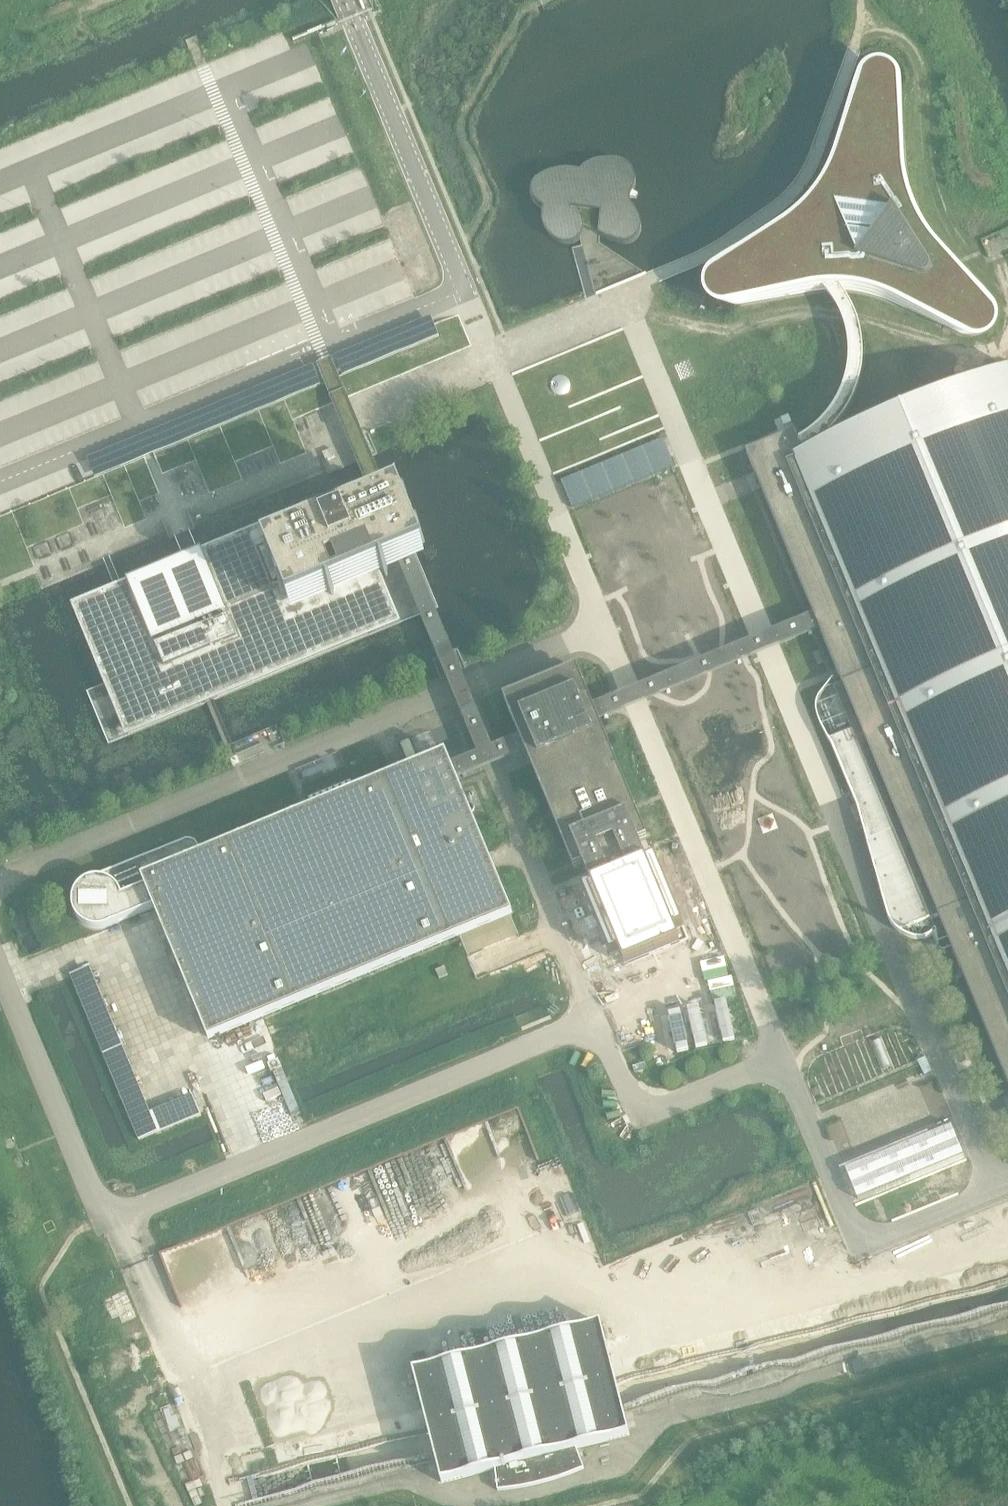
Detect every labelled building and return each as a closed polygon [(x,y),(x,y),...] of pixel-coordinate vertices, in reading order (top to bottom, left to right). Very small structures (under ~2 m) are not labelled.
[(704,283),(703,288),(703,292),(704,296),(706,299),(708,303),(711,305),(714,308),(718,310),(722,311),(728,311),(755,305),(811,292),(823,290),(832,301),(836,307),(839,313),(843,322),(846,332),(848,339),(849,349),(849,360),(848,369),(847,377),(844,387),(840,397),(835,406),(829,415),(823,423),(815,430),(807,436),(799,441),(804,453),(814,447),(825,439),(833,432),(841,422),(847,413),(852,404),(858,392),(860,381),(863,368),(863,357),(863,352),(863,344),(861,334),(858,321),(854,311),(849,301),(841,290),(852,290),(863,292),(877,296),(886,300),(890,301),(901,307),(947,331),(968,342),(972,343),(976,344),(980,344),(986,342),(989,341),(994,337),(996,334),(998,330),(999,325),(999,319),(998,315),(997,312),(994,307),(986,298),(965,276),(937,246),(931,238),(926,231),(923,225),(919,216),(913,203),(910,194),(907,183),(906,171),(905,164),(904,133),(903,93),(902,82),(900,79),(899,76),(897,73),(895,71),(892,68),(888,67),(883,65),(880,65),(876,65),(872,66),(869,68),(866,70),(863,73),(860,77),(854,92),(837,152),(832,165),(828,174),(823,184),(818,192),(812,200),(806,207),(799,213),(792,220),(786,224),(743,252),(722,265),(711,272),(708,276),(706,279),(704,283)] [(584,232),(584,230),(590,232),(599,235),(605,238),(611,241),(615,242),(622,244),(625,244),(627,244),(629,244),(630,243),(632,242),(634,241),(635,240),(638,239),(639,237),(640,235),(641,233),(641,232),(641,230),(642,228),(641,226),(641,224),(641,221),(640,219),(638,216),(637,214),(636,212),(633,208),(632,206),(631,205),(631,203),(631,201),(631,198),(631,196),(632,194),(633,192),(634,190),(635,188),(635,187),(636,184),(636,182),(636,179),(635,177),(635,176),(634,173),(633,172),(632,170),(631,168),(630,166),(628,165),(626,164),(624,162),(623,162),(619,161),(614,160),(609,160),(603,160),(598,161),(596,162),(592,163),(590,164),(586,167),(584,168),(582,170),(580,172),(576,171),(572,171),(569,170),(563,170),(559,171),(556,171),(552,173),(549,174),(546,175),(542,177),(539,179),(537,181),(535,182),(533,184),(532,187),(532,188),(532,190),(532,191),(532,193),(533,196),(534,198),(535,200),(537,202),(539,203),(540,205),(542,206),(545,208),(544,209),(543,211),(543,213),(542,215),(542,218),(542,219),(542,221),(543,224),(544,227),(544,228),(545,230),(546,232),(548,234),(549,235),(552,238),(554,239),(556,241),(558,242),(562,243),(565,243),(568,244),(571,243),(573,243),(576,242),(578,241),(579,240),(581,238),(582,236),(583,234),(584,232)] [(593,706),(593,707),(599,721),(599,722),(605,719),(608,718),(619,713),(627,710),(647,702),(667,693),(671,692),(677,689),(678,689),(702,679),(738,664),(742,663),(761,654),(782,646),(795,640),(800,638),(809,635),(812,633),(820,630),(839,676),(842,683),(834,687),(835,688),(853,731),(830,740),(829,741),(858,808),(888,916),(889,919),(890,922),(892,925),(894,927),(896,929),(898,931),(900,933),(931,920),(939,917),(942,925),(953,952),(961,970),(1001,1067),(1007,1084),(1007,375),(806,459),(804,453),(799,441),(795,433),(747,453),(755,472),(761,488),(772,514),(814,615),(806,618),(803,620),(793,624),(788,626),(775,631),(755,639),(735,647),(732,649),(696,664),(671,674),(664,677),(661,678),(641,686),(620,695),(613,698),(602,702),(598,704),(593,706)] [(667,435),(553,481),(567,515),(574,512),(680,468),(667,435)] [(341,444),(320,452),(330,476),(350,468),(341,444)] [(129,587),(80,608),(130,728),(348,638),(349,641),(350,642),(374,632),(373,631),(372,628),(392,619),(375,577),(400,567),(406,564),(415,560),(418,559),(425,556),(401,498),(395,501),(361,514),(360,511),(359,511),(349,515),(342,499),(205,556),(203,553),(128,584),(129,587)] [(73,901),(73,903),(73,906),(73,908),(74,910),(74,912),(75,914),(76,916),(78,918),(79,920),(81,922),(82,923),(84,925),(86,926),(88,927),(90,928),(93,928),(95,929),(97,929),(99,929),(101,929),(104,928),(106,928),(108,927),(154,908),(161,924),(184,980),(190,994),(190,995),(205,1029),(209,1041),(263,1019),(440,946),(460,938),(475,931),(513,916),(494,869),(487,853),(473,819),(457,780),(466,777),(470,775),(485,769),(509,759),(519,755),(523,753),(526,752),(526,751),(520,738),(520,737),(517,738),(513,740),(502,745),(493,749),(490,740),(478,713),(477,709),(474,702),(471,695),(463,675),(462,675),(453,652),(452,651),(449,642),(447,638),(435,609),(434,606),(420,571),(418,567),(415,560),(406,564),(400,567),(403,574),(404,577),(411,594),(419,612),(420,615),(441,664),(447,681),(456,702),(459,710),(462,715),(463,719),(478,754),(463,760),(459,761),(451,765),(446,754),(415,767),(409,769),(393,776),(367,787),(197,857),(197,856),(198,855),(198,854),(199,853),(199,852),(199,851),(199,850),(199,849),(199,848),(199,847),(198,846),(198,845),(197,844),(197,843),(196,843),(195,842),(195,841),(194,841),(193,841),(192,840),(191,840),(190,840),(189,840),(188,840),(187,840),(186,840),(185,840),(184,840),(88,880),(86,881),(84,882),(82,884),(81,885),(79,887),(78,888),(77,890),(76,892),(75,894),(74,896),(73,899),(73,901)] [(548,681),(504,699),(518,732),(520,737),(520,738),(526,751),(526,752),(532,766),(575,870),(583,866),(586,872),(591,884),(581,888),(610,957),(619,953),(625,966),(666,949),(680,943),(679,941),(675,930),(682,927),(684,926),(656,857),(654,858),(646,861),(639,843),(641,842),(647,840),(648,839),(623,780),(599,722),(599,721),(593,707),(593,706),(591,701),(577,669),(548,681)] [(951,1125),(845,1168),(858,1199),(963,1156),(951,1125)] [(790,1194),(753,1205),(757,1222),(795,1211),(790,1194)] [(230,1475),(238,1505),(250,1505),(1007,1311),(1007,1279),(230,1475)] [(584,1469),(576,1449),(629,1435),(601,1324),(413,1372),(442,1483),(495,1470),(498,1491),(505,1490),(513,1489),(520,1488),(527,1487),(534,1485),(542,1484),(549,1482),(556,1479),(563,1477),(570,1475),(577,1472),(584,1469)]
